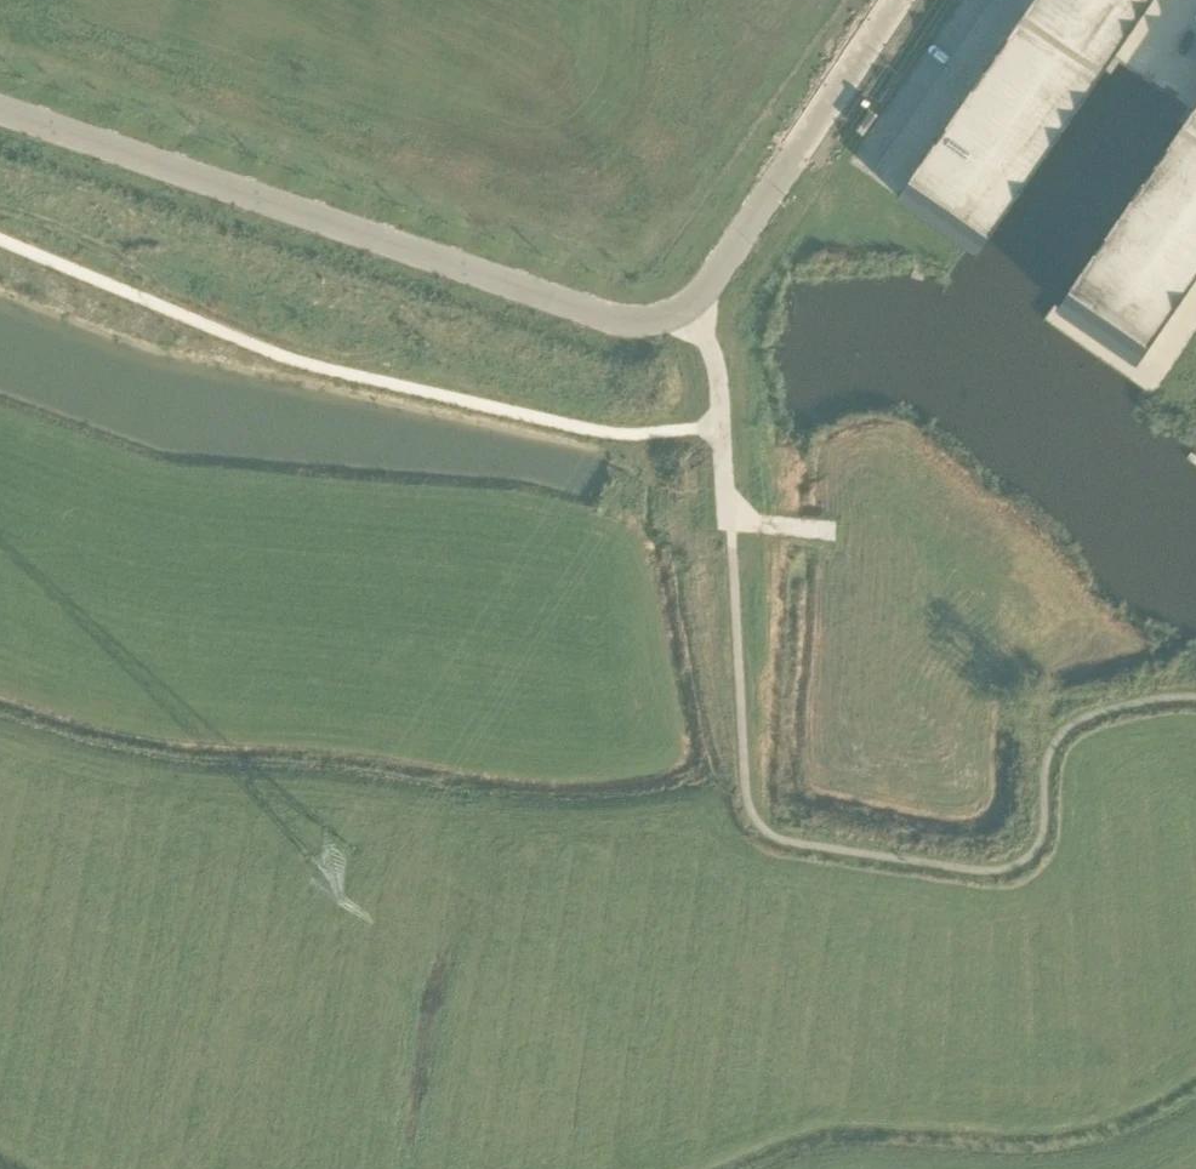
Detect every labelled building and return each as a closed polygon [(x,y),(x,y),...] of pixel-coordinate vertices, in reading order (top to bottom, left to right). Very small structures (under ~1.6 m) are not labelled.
[(1025,15),(1104,70),(1117,50),(1115,49),(1126,34),(1128,35),(1152,0),(1035,0),(1025,15)] [(900,193),(898,196),(978,251),(980,249),(979,248),(989,232),(991,233),(993,231),(991,230),(1002,214),(1003,215),(1005,212),(1004,212),(1014,196),(1016,197),(1017,195),(1016,194),(1027,178),(1028,179),(1030,176),(1028,176),(1039,160),(1040,161),(1042,158),(1041,158),(1051,142),(1053,143),(1055,140),(1053,139),(1064,124),(1065,125),(1067,122),(1066,122),(1076,106),(1078,107),(1080,104),(1078,103),(1089,88),(1090,89),(1092,86),(1091,85),(1101,70),(1103,71),(1104,70),(1025,15),(1023,14),(1021,17),(1023,18),(1012,33),(1011,32),(1009,35),(1010,36),(1000,51),(998,50),(996,53),(998,54),(987,69),(986,68),(984,71),(985,72),(975,87),(973,86),(971,89),(973,90),(962,105),(961,104),(959,107),(960,108),(950,123),(948,122),(947,125),(948,126),(937,141),(936,140),(923,160),(924,161),(913,176),(912,175),(910,178),(912,179),(901,194),(900,193)] [(1183,124),(1195,133),(1195,105),(1183,124)] [(1058,306),(1138,361),(1140,359),(1138,358),(1149,342),(1150,343),(1152,341),(1151,340),(1161,324),(1163,325),(1165,323),(1163,322),(1174,306),(1175,307),(1177,305),(1176,304),(1186,288),(1188,289),(1190,287),(1188,286),(1195,274),(1195,133),(1183,124),(1182,126),(1183,127),(1173,142),(1171,141),(1169,144),(1171,145),(1160,160),(1159,159),(1157,162),(1158,163),(1148,178),(1146,177),(1145,180),(1146,181),(1135,196),(1134,195),(1132,198),(1134,199),(1123,214),(1122,213),(1120,216),(1121,217),(1111,232),(1109,231),(1107,234),(1109,235),(1098,250),(1097,249),(1095,252),(1096,253),(1086,268),(1084,267),(1082,270),(1084,271),(1073,286),(1072,285),(1070,288),(1071,289),(1061,304),(1059,303),(1058,306)]
